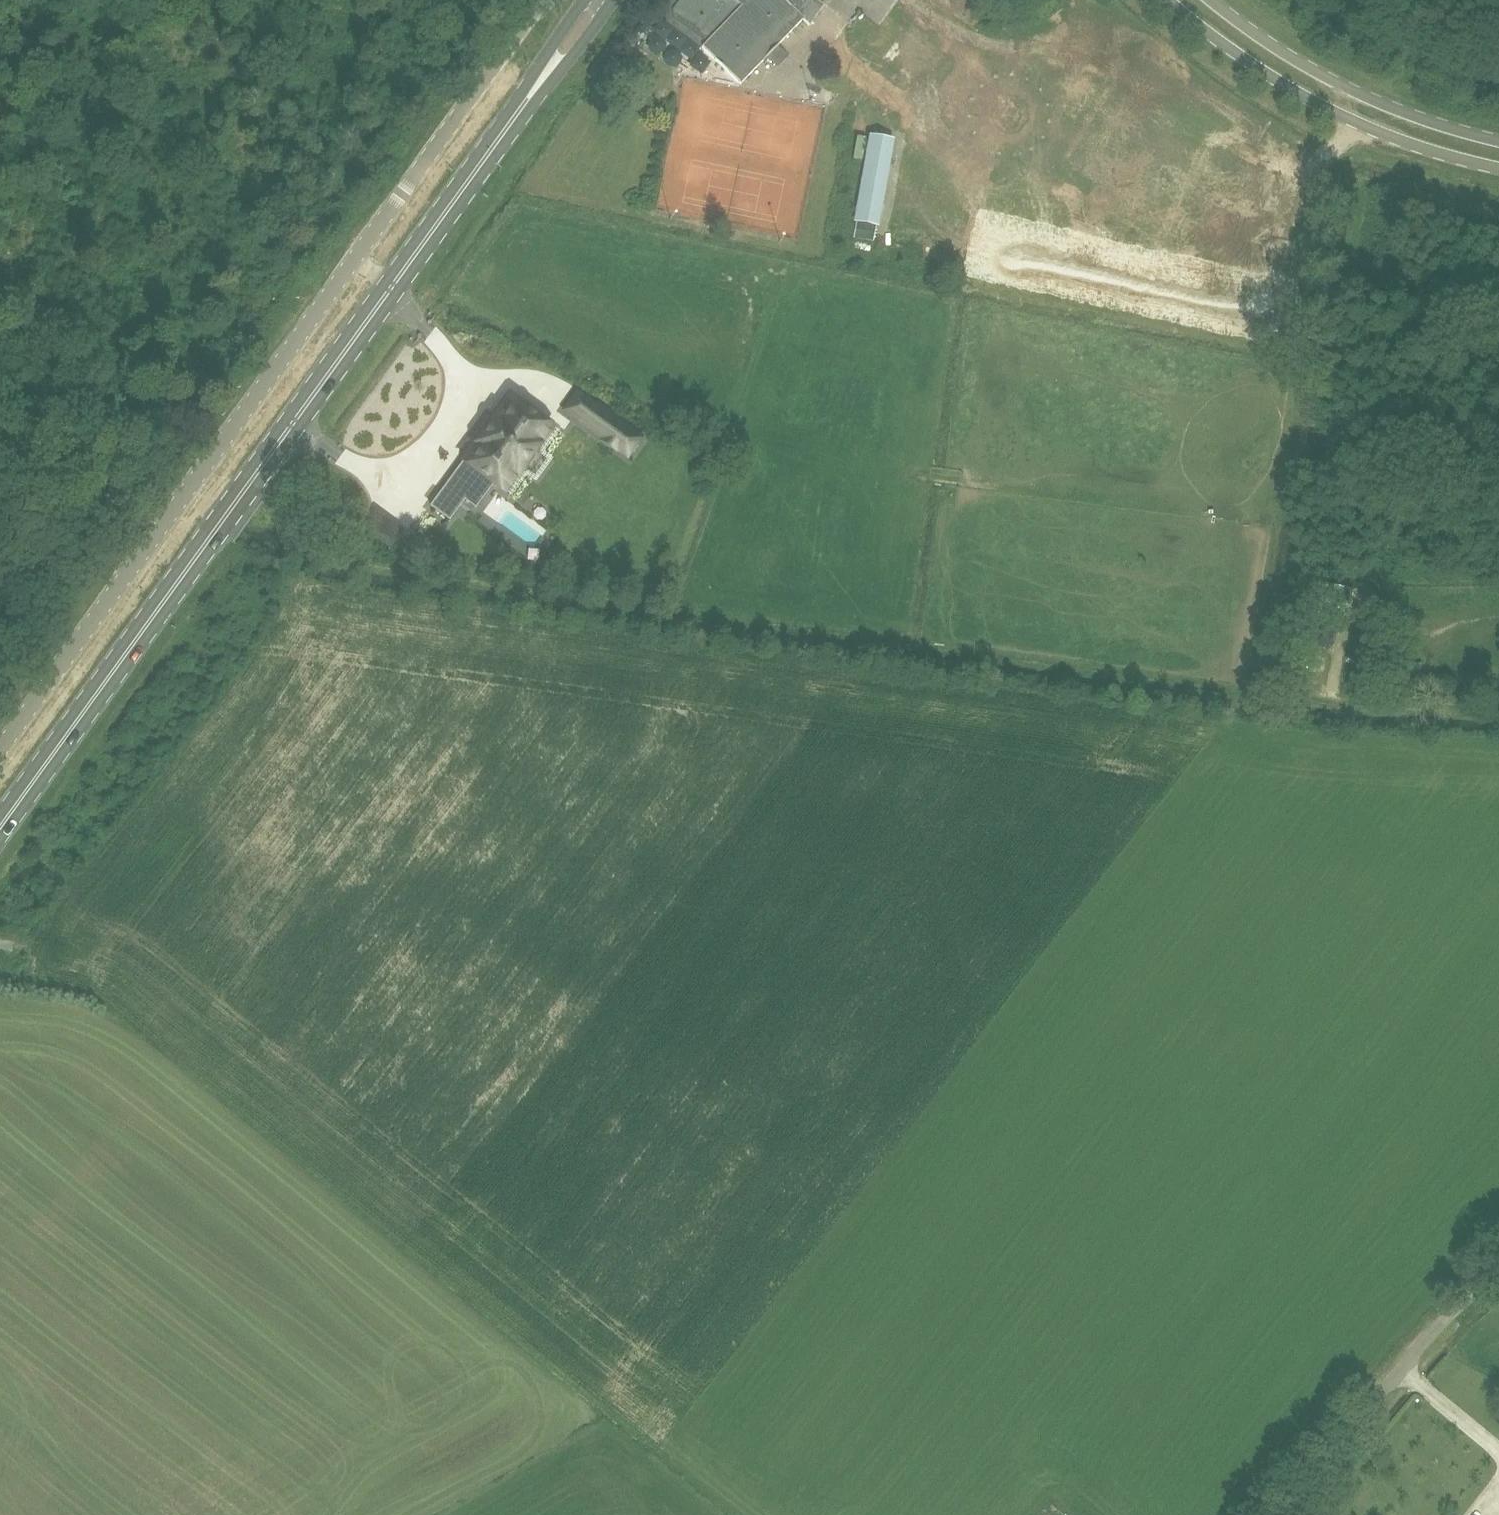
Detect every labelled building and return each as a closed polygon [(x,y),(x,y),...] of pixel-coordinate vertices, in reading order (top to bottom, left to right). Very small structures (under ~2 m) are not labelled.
[(818,0),(682,0),(673,12),(674,20),(705,43),(701,47),(741,84),(802,18),(811,25),(825,5),(818,0)] [(855,222),(858,223),(855,238),(875,242),(878,226),(881,227),(897,139),(871,135),(855,222)] [(544,443),(551,434),(550,430),(552,427),(510,397),(493,421),(480,437),(473,447),(469,447),(465,453),(465,458),(463,461),(463,462),(430,506),(449,520),(464,500),(482,476),(493,484),(504,492),(523,467),(527,467),(535,456),(534,452),(540,443),(544,443)] [(597,407),(583,397),(570,414),(579,421),(584,424),(585,425),(593,432),(595,433),(603,439),(602,440),(616,450),(617,449),(630,431),(631,429),(598,405),(597,407)] [(407,530),(371,503),(355,525),(392,551),(407,530)] [(1315,586),(1311,602),(1322,605),(1326,589),(1315,586)] [(1302,618),(1299,628),(1309,632),(1313,622),(1302,618)]
